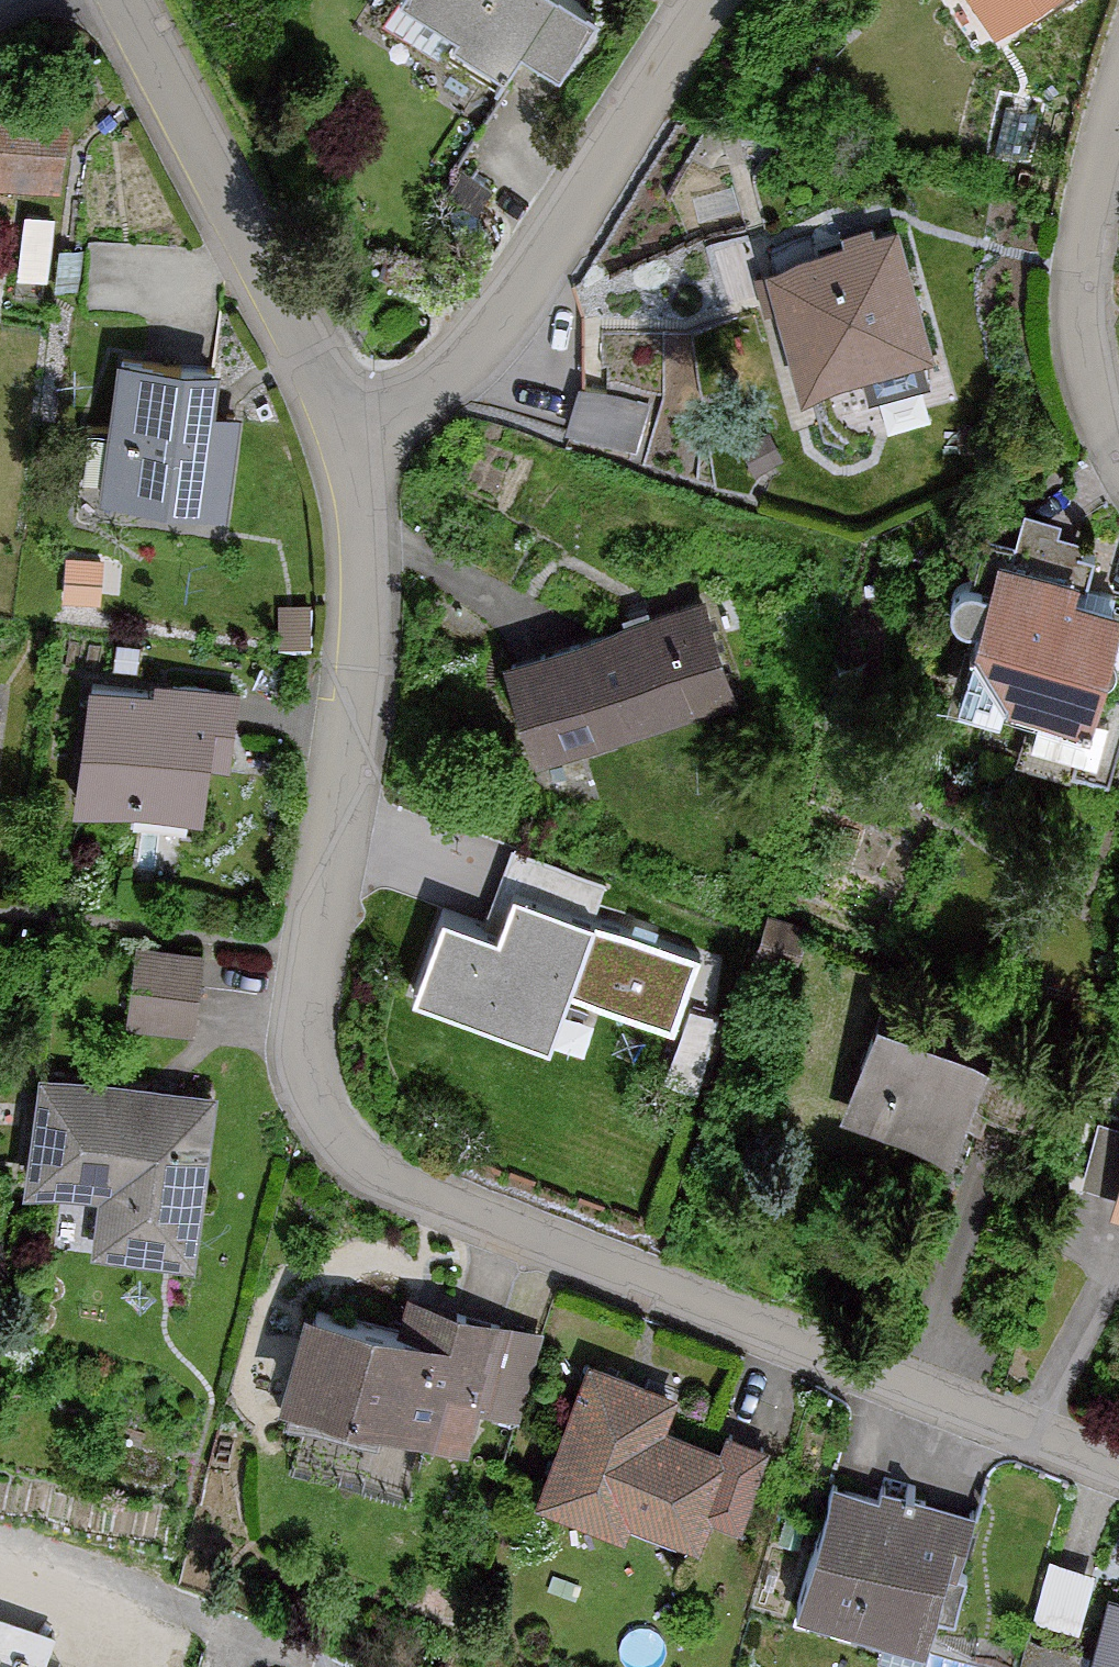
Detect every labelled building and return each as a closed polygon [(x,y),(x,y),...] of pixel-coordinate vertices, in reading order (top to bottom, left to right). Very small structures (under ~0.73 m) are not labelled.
[(415,2),(521,64),(527,55),(566,78),(604,15),(579,0),(416,0),(415,2)] [(994,32),(1040,0),(971,0),(994,32)] [(675,282),(683,318),(773,297),(758,233),(687,250),(694,277),(675,282)] [(940,360),(906,234),(779,269),(812,394),(940,360)] [(227,372),(127,361),(111,503),(230,516),(241,419),(221,416),(227,372)] [(644,440),(651,392),(579,383),(572,431),(644,440)] [(1113,719),(1118,693),(1118,609),(1094,603),(1106,556),(1065,547),(1069,531),(1035,523),(1026,561),(1020,560),(987,697),(1032,708),(1034,700),(1113,719)] [(705,599),(513,665),(547,764),(739,698),(705,599)] [(160,695),(95,686),(78,806),(200,823),(210,751),(233,754),(241,694),(162,683),(160,695)] [(489,916),(502,920),(513,880),(599,903),(608,870),(509,843),(489,916)] [(562,1022),(601,924),(517,891),(501,931),(453,913),(408,1027),(484,1057),(507,1000),(562,1022)] [(806,937),(767,928),(756,971),(796,981),(806,937)] [(197,1034),(202,957),(137,952),(131,1030),(197,1034)] [(1027,1132),(1049,1075),(897,1016),(857,1119),(958,1158),(976,1113),(1027,1132)] [(36,1196),(113,1204),(107,1260),(200,1270),(219,1091),(49,1073),(36,1196)] [(508,1410),(529,1332),(414,1302),(407,1328),(322,1305),(294,1408),(470,1455),(484,1404),(508,1410)] [(753,1522),(778,1454),(734,1437),(727,1454),(673,1434),(685,1403),(600,1371),(551,1501),(636,1533),(643,1516),(709,1541),(721,1510),(753,1522)] [(942,1644),(974,1511),(895,1492),(893,1500),(844,1488),(814,1614),(942,1644)] [(1052,1567),(1047,1604),(1087,1610),(1092,1572),(1052,1567)] [(1117,1601),(1102,1660),(1043,1646),(1038,1666),(1118,1666),(1118,1601),(1117,1601)] [(105,1637),(0,1629),(0,1666),(103,1666),(105,1637)]
